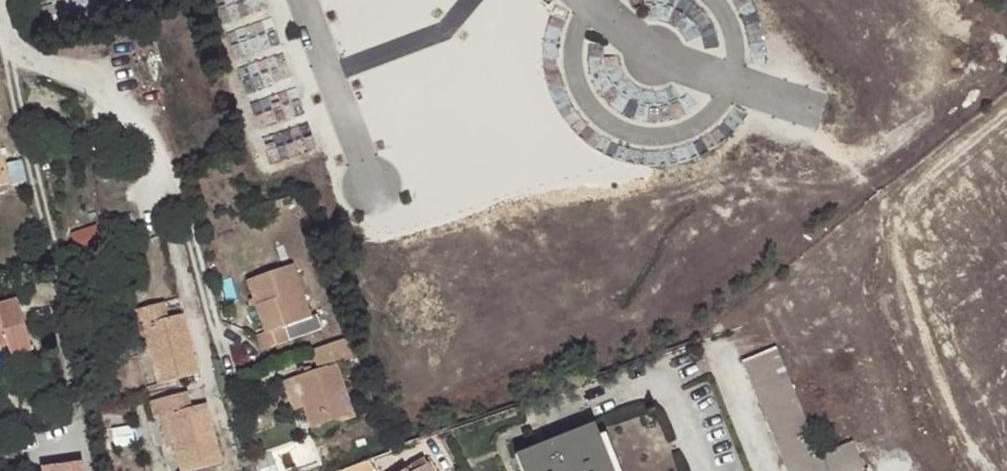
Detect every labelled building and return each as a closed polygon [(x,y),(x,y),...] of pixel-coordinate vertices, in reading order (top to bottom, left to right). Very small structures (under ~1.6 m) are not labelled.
[(0,150),(0,185),(8,183),(0,150)] [(262,350),(322,329),(317,314),(310,316),(292,266),(247,282),(264,332),(257,335),(262,350)] [(4,305),(0,306),(0,347),(7,345),(11,357),(32,351),(18,301),(4,305)] [(167,306),(159,308),(164,323),(171,320),(167,306)] [(164,323),(159,308),(129,316),(133,332),(138,331),(146,330),(153,358),(154,358),(161,388),(202,377),(186,317),(171,320),(164,323)] [(146,330),(138,331),(146,360),(153,358),(146,330)] [(355,356),(348,336),(311,349),(316,369),(292,378),(311,434),(355,419),(335,364),(355,356)] [(794,389),(777,348),(743,362),(787,470),(827,470),(794,389)] [(188,412),(196,410),(192,395),(184,397),(188,412)] [(196,410),(188,412),(184,397),(153,405),(158,423),(163,422),(168,421),(176,448),(181,470),(206,470),(222,467),(209,407),(196,410)] [(170,449),(176,448),(168,421),(163,422),(170,449)] [(608,464),(614,461),(610,449),(604,451),(593,425),(516,456),(522,470),(611,470),(608,464)] [(853,442),(825,453),(832,470),(865,470),(853,442)] [(44,467),(45,470),(84,470),(83,460),(44,467)] [(340,470),(375,470),(368,460),(340,470)]
